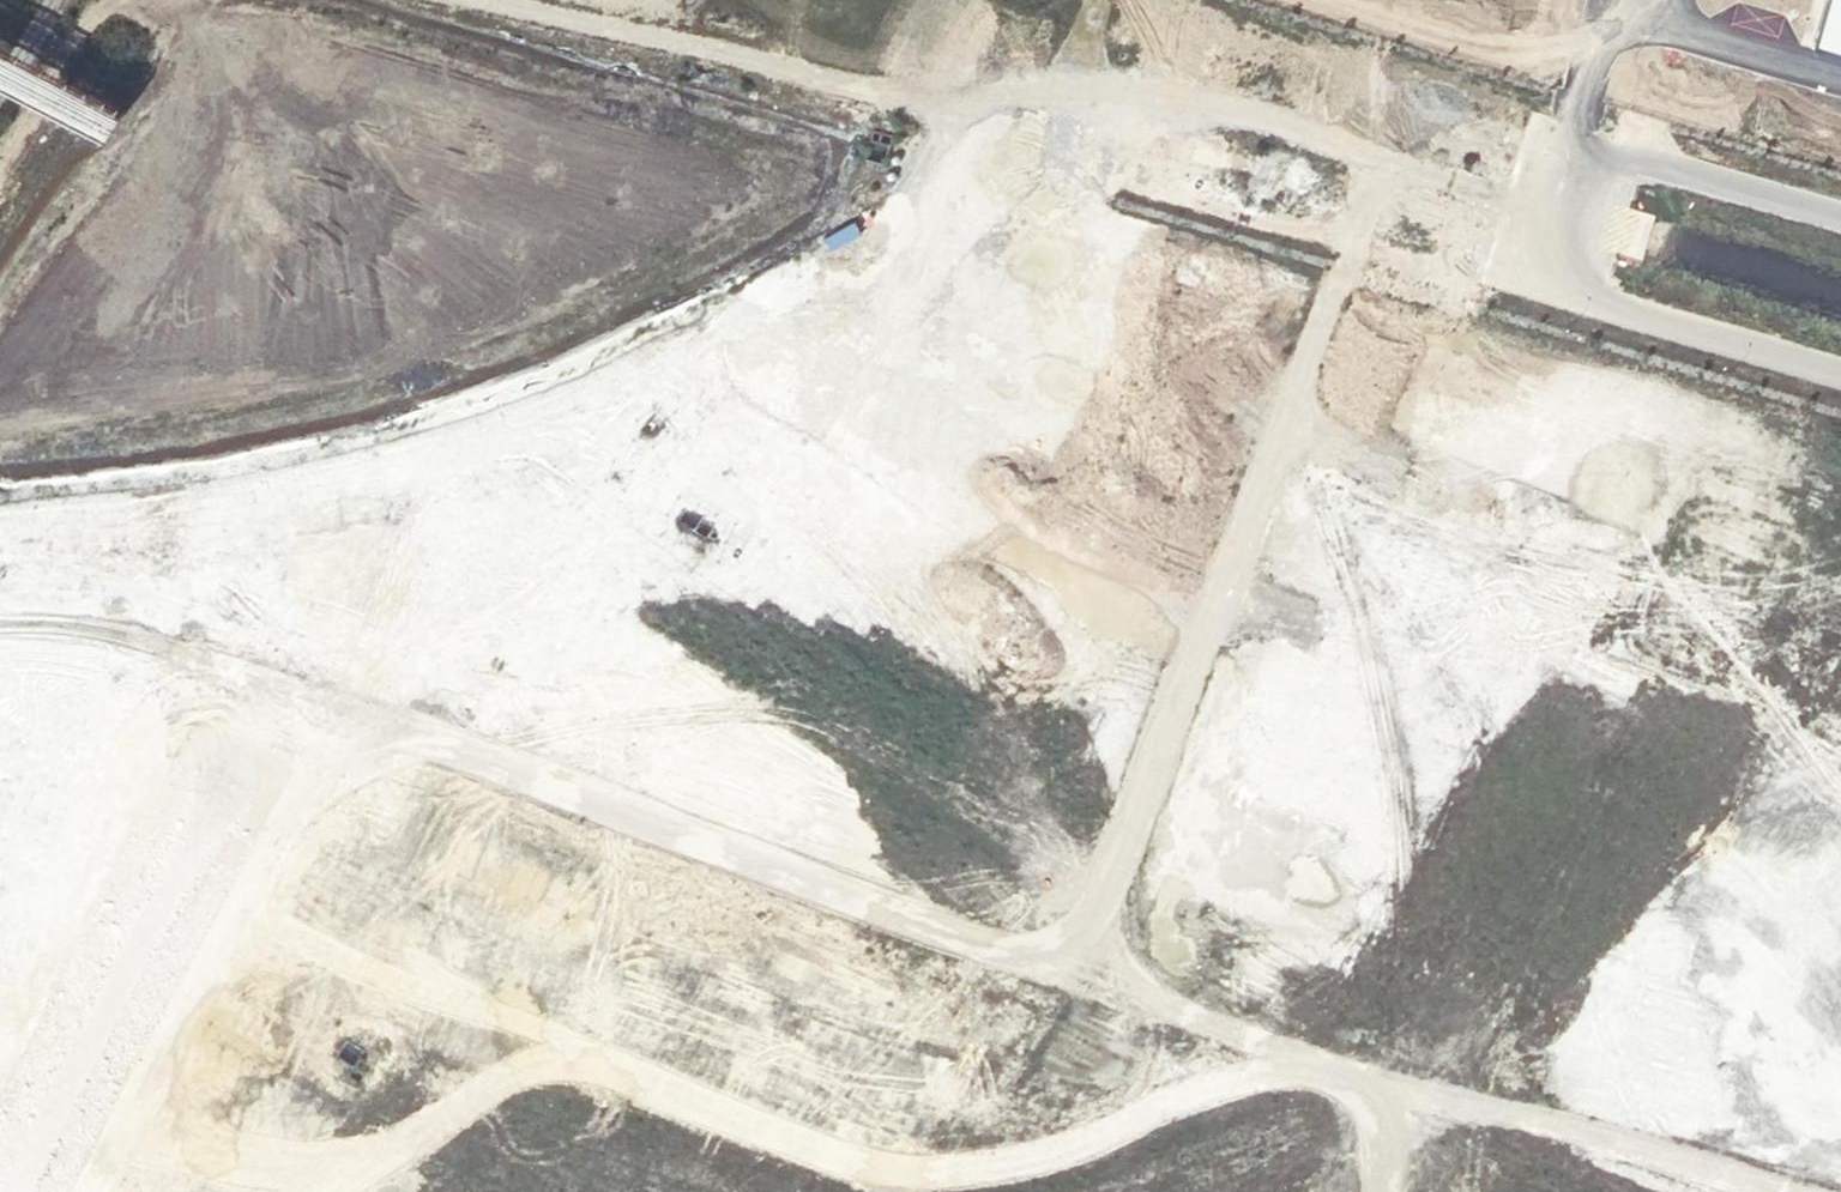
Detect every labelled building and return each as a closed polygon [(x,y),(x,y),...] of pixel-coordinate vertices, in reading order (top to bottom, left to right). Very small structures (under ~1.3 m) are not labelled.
[(1810,30),(1840,39),(1840,0),(1819,0),(1810,30)] [(1421,488),(1457,492),(1459,476),(1423,472),(1421,488)] [(1061,783),(1086,705),(1009,680),(992,732),(1031,745),(1023,771),(1061,783)] [(861,909),(883,824),(774,796),(752,881),(861,909)]
